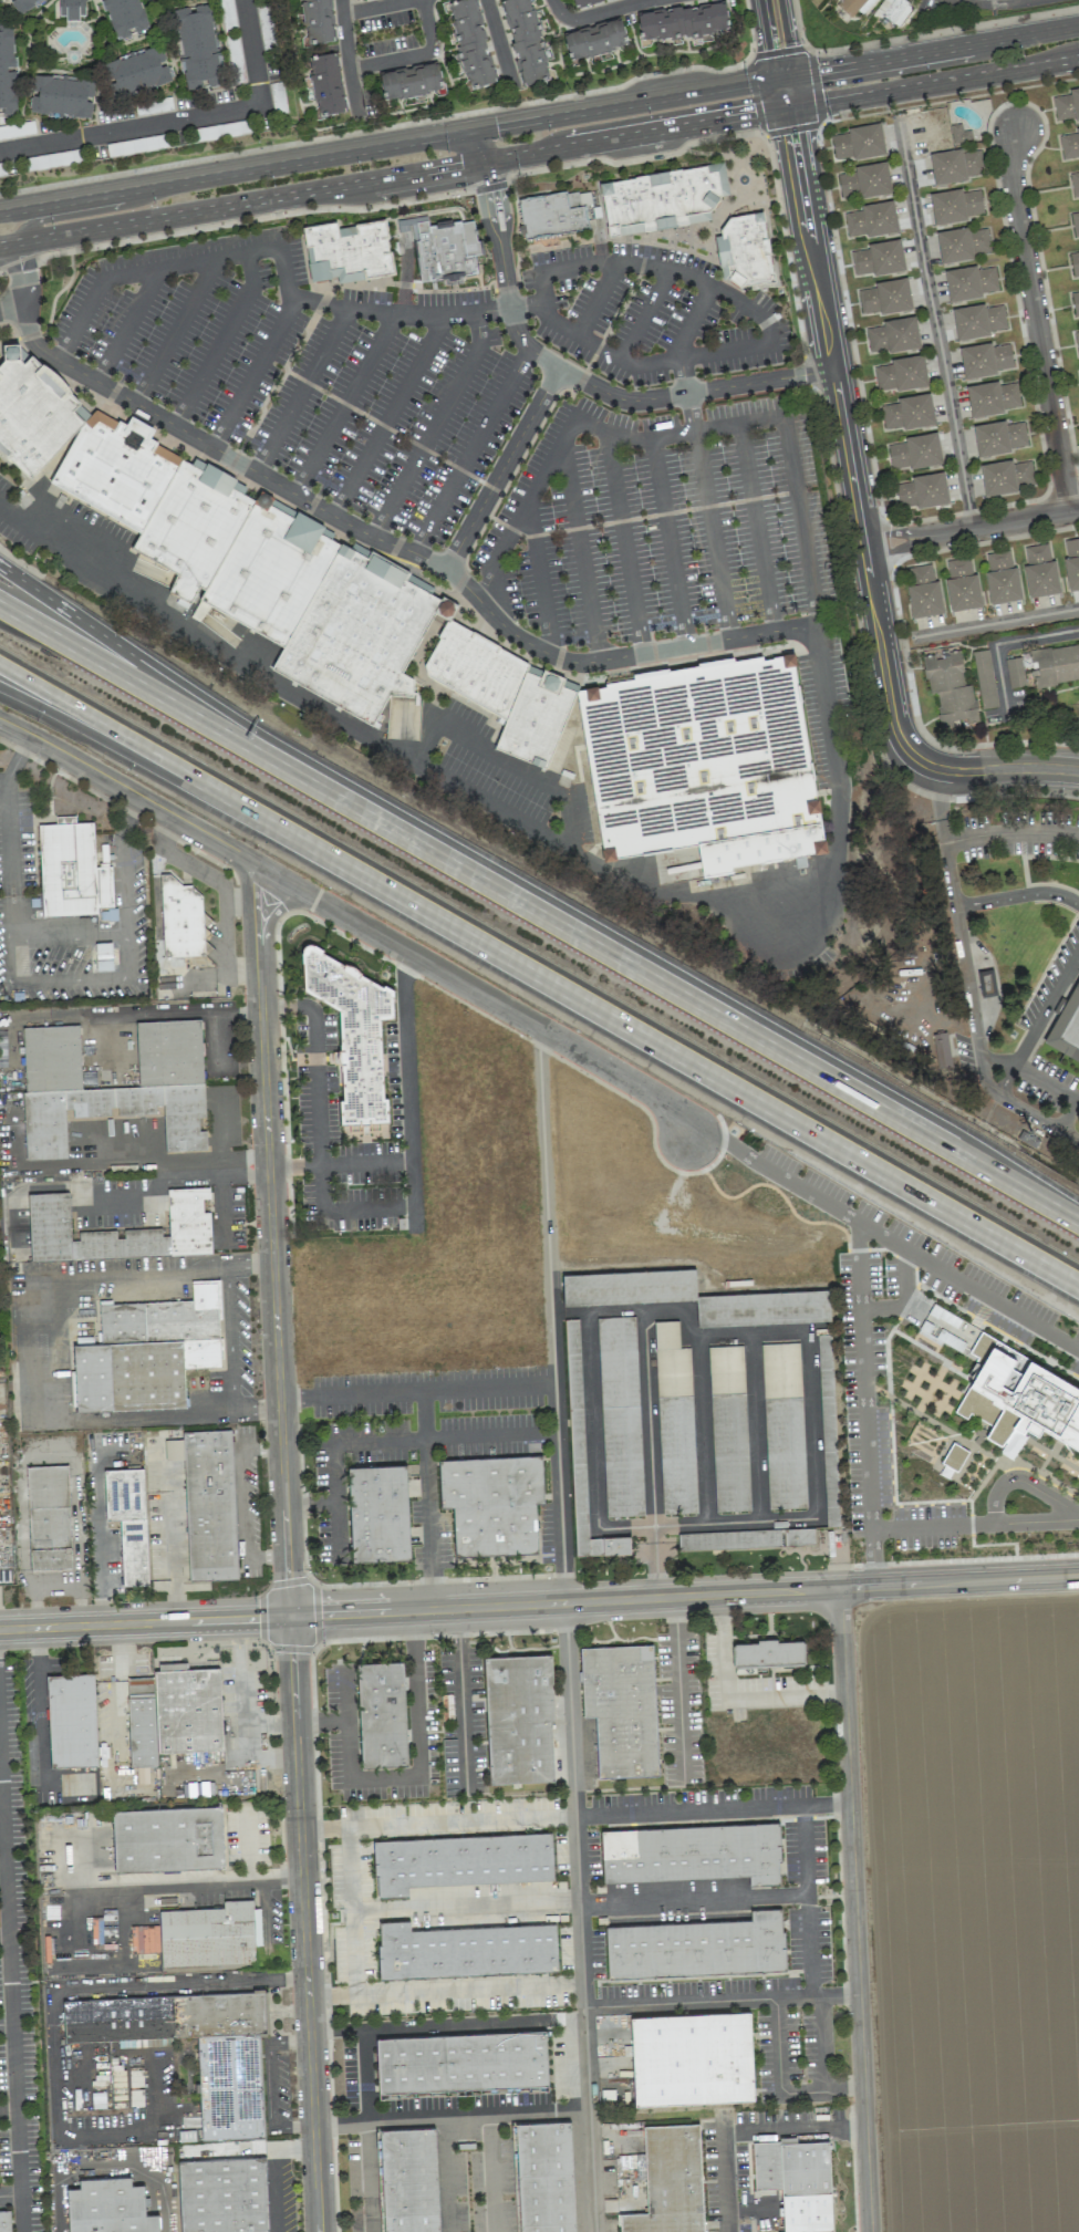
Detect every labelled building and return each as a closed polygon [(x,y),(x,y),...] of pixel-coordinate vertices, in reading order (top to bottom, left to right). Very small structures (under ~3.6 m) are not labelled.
[(21,17),(9,0),(44,0),(21,17)] [(60,18),(59,0),(85,0),(85,15),(80,15),(80,22),(65,22),(65,18),(60,18)] [(117,43),(152,31),(141,0),(102,0),(117,43)] [(305,44),(333,43),(330,0),(303,0),(305,44)] [(467,90),(495,84),(476,0),(460,0),(448,3),(467,90)] [(552,79),(529,0),(504,0),(500,1),(524,87),(552,79)] [(876,0),(834,0),(852,17),(858,10),(863,15),(876,0)] [(912,7),(902,0),(882,0),(874,12),(897,28),(912,7)] [(214,2),(174,10),(188,94),(229,87),(214,2)] [(637,14),(641,44),(691,37),(692,44),(712,41),(710,32),(728,29),(725,2),(637,14)] [(569,62),(628,45),(620,18),(562,34),(569,62)] [(20,115),(0,116),(0,28),(17,28),(20,115)] [(173,83),(120,100),(106,61),(153,46),(160,69),(167,66),(173,83)] [(306,58),(319,118),(346,112),(334,52),(306,58)] [(383,100),(442,92),(438,64),(379,72),(383,100)] [(96,83),(91,121),(30,112),(35,73),(96,83)] [(1069,89),(1070,95),(1052,97),(1056,123),(1078,120),(1078,88),(1069,89)] [(884,155),(881,124),(847,128),(848,134),(831,136),(834,161),(884,155)] [(971,130),(961,130),(961,124),(950,124),(952,144),(971,143),(971,130)] [(1078,159),(1078,127),(1076,128),(1076,133),(1058,136),(1061,161),(1078,159)] [(980,150),(962,152),(962,149),(929,154),(934,184),(984,176),(980,150)] [(891,193),(887,164),(837,170),(840,200),(891,193)] [(601,187),(725,166),(730,198),(723,199),(712,214),(714,222),(611,240),(601,187)] [(1069,174),(1073,197),(1078,196),(1078,172),(1069,174)] [(934,223),(984,217),(980,188),(930,194),(934,223)] [(519,201),(567,194),(567,196),(579,194),(579,196),(591,194),(593,207),(587,208),(590,230),(526,241),(525,235),(520,236),(519,228),(523,227),(519,201)] [(898,231),(893,201),(860,206),(861,210),(843,213),(848,239),(898,231)] [(1070,213),(1075,240),(1078,239),(1078,212),(1070,213)] [(723,240),(722,235),(730,222),(764,217),(776,286),(743,291),(729,282),(725,283),(717,241),(723,240)] [(303,228),(335,222),(336,229),(384,220),(394,274),(340,284),(339,276),(312,280),(303,228)] [(423,272),(418,245),(421,245),(417,227),(428,225),(429,231),(475,224),(478,245),(483,243),(486,257),(476,259),(479,276),(465,279),(467,287),(445,291),(444,282),(430,284),(427,271),(423,272)] [(936,232),(940,262),(991,255),(987,228),(968,231),(967,227),(936,232)] [(905,271),(900,239),(866,244),(867,250),(851,252),(854,275),(873,273),(873,276),(905,271)] [(1069,253),(1072,279),(1078,278),(1078,252),(1069,253)] [(995,265),(945,271),(948,302),(982,298),(982,293),(998,291),(995,265)] [(858,290),(861,315),(911,310),(908,278),(874,282),(875,288),(858,290)] [(1071,293),(1074,318),(1078,317),(1078,292),(1071,293)] [(957,340),(1007,331),(1002,305),(985,308),(984,304),(952,309),(957,340)] [(869,355),(920,347),(915,316),(882,321),(882,326),(865,329),(869,355)] [(963,377),(1013,371),(1010,344),(992,346),(992,343),(959,347),(963,377)] [(31,484),(0,454),(0,369),(4,364),(3,350),(20,350),(20,364),(24,368),(32,361),(81,408),(73,416),(84,427),(31,484)] [(876,390),(895,388),(896,391),(928,387),(923,355),(889,359),(890,365),(873,367),(876,390)] [(966,386),(971,417),(1021,409),(1016,382),(998,385),(997,381),(966,386)] [(935,424),(929,393),(897,398),(897,403),(880,406),(884,429),(901,426),(902,430),(935,424)] [(142,539),(51,489),(84,427),(96,414),(126,430),(132,421),(155,434),(149,444),(183,463),(142,539)] [(1024,422),(1006,424),(1005,421),(973,425),(977,457),(1011,453),(1011,448),(1027,446),(1024,422)] [(942,464),(937,432),(903,438),(904,442),(887,445),(891,469),(909,467),(909,470),(942,464)] [(980,464),(984,496),(1018,492),(1017,487),(1033,485),(1031,461),(1012,464),(1011,461),(980,464)] [(207,594),(200,591),(191,606),(170,595),(179,580),(133,554),(142,539),(183,463),(203,475),(207,467),(237,485),(232,491),(256,505),(207,594)] [(894,485),(898,510),(948,502),(943,472),(910,477),(911,482),(894,485)] [(283,651),(200,605),(207,594),(256,505),(258,501),(294,522),(299,516),(325,531),(322,538),(340,548),(283,651)] [(1061,541),(1070,591),(1078,589),(1078,538),(1061,541)] [(1028,597),(1059,593),(1055,559),(1050,559),(1048,544),(1025,547),(1027,566),(1024,566),(1028,597)] [(340,548),(369,564),(373,558),(408,578),(404,584),(456,614),(450,623),(449,625),(437,617),(403,677),(415,683),(414,700),(390,698),(373,729),(271,674),(283,651),(340,548)] [(1021,600),(1017,566),(1011,567),(1009,550),(986,553),(988,572),(986,573),(989,604),(1021,600)] [(981,607),(976,573),(972,574),(969,557),(943,561),(951,612),(981,607)] [(939,580),(933,581),(932,564),(905,567),(911,618),(942,614),(939,580)] [(198,622),(209,607),(200,601),(189,615),(198,622)] [(508,724),(428,678),(426,667),(449,625),(450,623),(530,667),(528,674),(508,724)] [(1078,680),(1078,643),(1022,652),(1025,669),(1031,668),(1034,687),(1078,680)] [(971,652),(982,709),(998,706),(987,649),(971,652)] [(923,654),(927,694),(936,693),(939,730),(977,727),(973,684),(963,685),(961,651),(923,654)] [(793,657),(826,855),(705,876),(701,848),(606,863),(578,694),(793,657)] [(578,694),(547,772),(497,752),(508,724),(528,674),(578,694)] [(38,824),(42,916),(96,914),(96,907),(113,907),(111,866),(107,866),(107,863),(98,863),(98,866),(95,866),(92,822),(74,823),(74,814),(55,814),(55,824),(38,824)] [(159,873),(162,956),(201,954),(199,894),(187,883),(179,883),(167,873),(159,873)] [(302,990),(336,1009),(339,1049),(331,1049),(332,1063),(339,1062),(340,1098),(336,1098),(338,1124),(340,1124),(340,1139),(357,1138),(356,1131),(359,1131),(360,1134),(366,1134),(365,1130),(385,1130),(384,1097),(381,1097),(377,1018),(391,1018),(390,988),(381,983),(380,985),(359,973),(360,970),(343,962),(342,964),(320,952),(321,948),(310,942),(307,942),(303,944),(301,945),(299,947),(302,990)] [(95,943),(95,970),(112,970),(111,943),(95,943)] [(1044,1041),(1078,977),(1078,1062),(1044,1041)] [(21,1027),(26,1160),(66,1159),(65,1110),(72,1110),(72,1117),(114,1116),(163,1114),(165,1152),(206,1150),(205,1130),(198,1130),(198,1117),(204,1117),(201,1019),(136,1021),(138,1087),(81,1089),(79,1025),(21,1027)] [(933,1033),(935,1068),(949,1067),(948,1033),(933,1033)] [(30,1261),(211,1254),(209,1212),(202,1213),(202,1199),(208,1199),(208,1187),(167,1189),(169,1236),(161,1236),(161,1228),(123,1230),(123,1238),(116,1238),(116,1230),(78,1232),(78,1240),(70,1241),(68,1192),(27,1194),(30,1261)] [(830,1322),(829,1290),(696,1295),(695,1270),(562,1274),(563,1306),(696,1301),(697,1327),(830,1322)] [(75,1412),(185,1408),(183,1369),(221,1368),(218,1280),(190,1281),(191,1301),(111,1304),(111,1300),(99,1300),(100,1344),(73,1345),(75,1412)] [(954,1413),(967,1418),(969,1414),(991,1424),(985,1438),(1004,1447),(1013,1426),(1037,1437),(1039,1432),(1078,1451),(1078,1383),(927,1313),(918,1333),(978,1361),(954,1413)] [(597,1318),(605,1517),(643,1515),(635,1316),(597,1318)] [(579,1319),(565,1320),(574,1541),(584,1540),(585,1555),(630,1553),(629,1536),(588,1538),(579,1319)] [(691,1348),(679,1348),(678,1321),(655,1322),(661,1514),(696,1513),(691,1348)] [(838,1526),(831,1335),(817,1335),(820,1402),(828,1402),(830,1430),(822,1430),(826,1526),(838,1526)] [(806,1508),(799,1343),(761,1344),(768,1509),(806,1508)] [(710,1393),(744,1392),(742,1346),(708,1347),(710,1393)] [(750,1511),(745,1393),(710,1394),(715,1512),(750,1511)] [(237,1579),(231,1429),(181,1431),(182,1439),(164,1440),(165,1460),(184,1459),(189,1581),(237,1579)] [(438,1460),(439,1507),(452,1507),(454,1556),(537,1553),(535,1503),(543,1503),(541,1456),(438,1460)] [(67,1465),(26,1467),(30,1569),(71,1568),(67,1465)] [(405,1465),(347,1467),(351,1562),(409,1559),(405,1465)] [(103,1470),(105,1520),(119,1520),(122,1586),(148,1585),(143,1468),(103,1470)] [(814,1545),(814,1528),(677,1533),(678,1550),(814,1545)] [(803,1639),(732,1642),(733,1667),(804,1664),(803,1639)] [(597,1777),(657,1775),(653,1645),(579,1647),(581,1717),(595,1717),(597,1777)] [(488,1783),(555,1781),(550,1654),(484,1657),(488,1783)] [(406,1765),(403,1661),(357,1663),(360,1766),(406,1765)] [(46,1675),(49,1767),(96,1766),(93,1674),(46,1675)] [(114,1872),(223,1868),(221,1807),(112,1810),(114,1872)] [(601,1830),(603,1882),(749,1877),(749,1885),(780,1884),(778,1823),(601,1830)] [(373,1840),(375,1898),(408,1896),(408,1886),(552,1880),(551,1833),(373,1840)] [(159,1910),(161,1967),(255,1963),(254,1945),(261,1945),(259,1908),(253,1908),(252,1899),(222,1901),(222,1907),(159,1910)] [(605,1926),(607,1978),(784,1971),(782,1908),(750,1909),(750,1920),(605,1926)] [(555,1924),(410,1929),(409,1921),(377,1922),(379,1978),(557,1971),(555,1924)] [(62,2000),(64,2042),(117,2040),(117,2048),(162,2046),(162,2037),(196,2036),(198,2092),(199,2092),(201,2140),(264,2138),(260,2035),(268,2035),(266,1992),(62,2000)] [(630,2016),(634,2105),(753,2100),(750,2011),(630,2016)] [(375,2037),(377,2093),(547,2086),(545,2030),(375,2037)] [(570,2121),(514,2123),(518,2231),(574,2231),(570,2121)] [(647,2212),(619,2213),(619,2231),(703,2231),(699,2123),(643,2125),(647,2212)] [(435,2127),(376,2130),(380,2231),(439,2231),(435,2127)] [(829,2140),(796,2142),(796,2139),(752,2140),(754,2189),(781,2188),(783,2231),(833,2231),(829,2140)] [(180,2231),(267,2231),(265,2157),(178,2160),(180,2231)] [(158,2214),(144,2215),(143,2185),(130,2185),(130,2177),(78,2179),(78,2188),(66,2189),(68,2231),(158,2231),(158,2214)] [(10,2211),(0,2211),(0,2231),(10,2231),(10,2211)]
